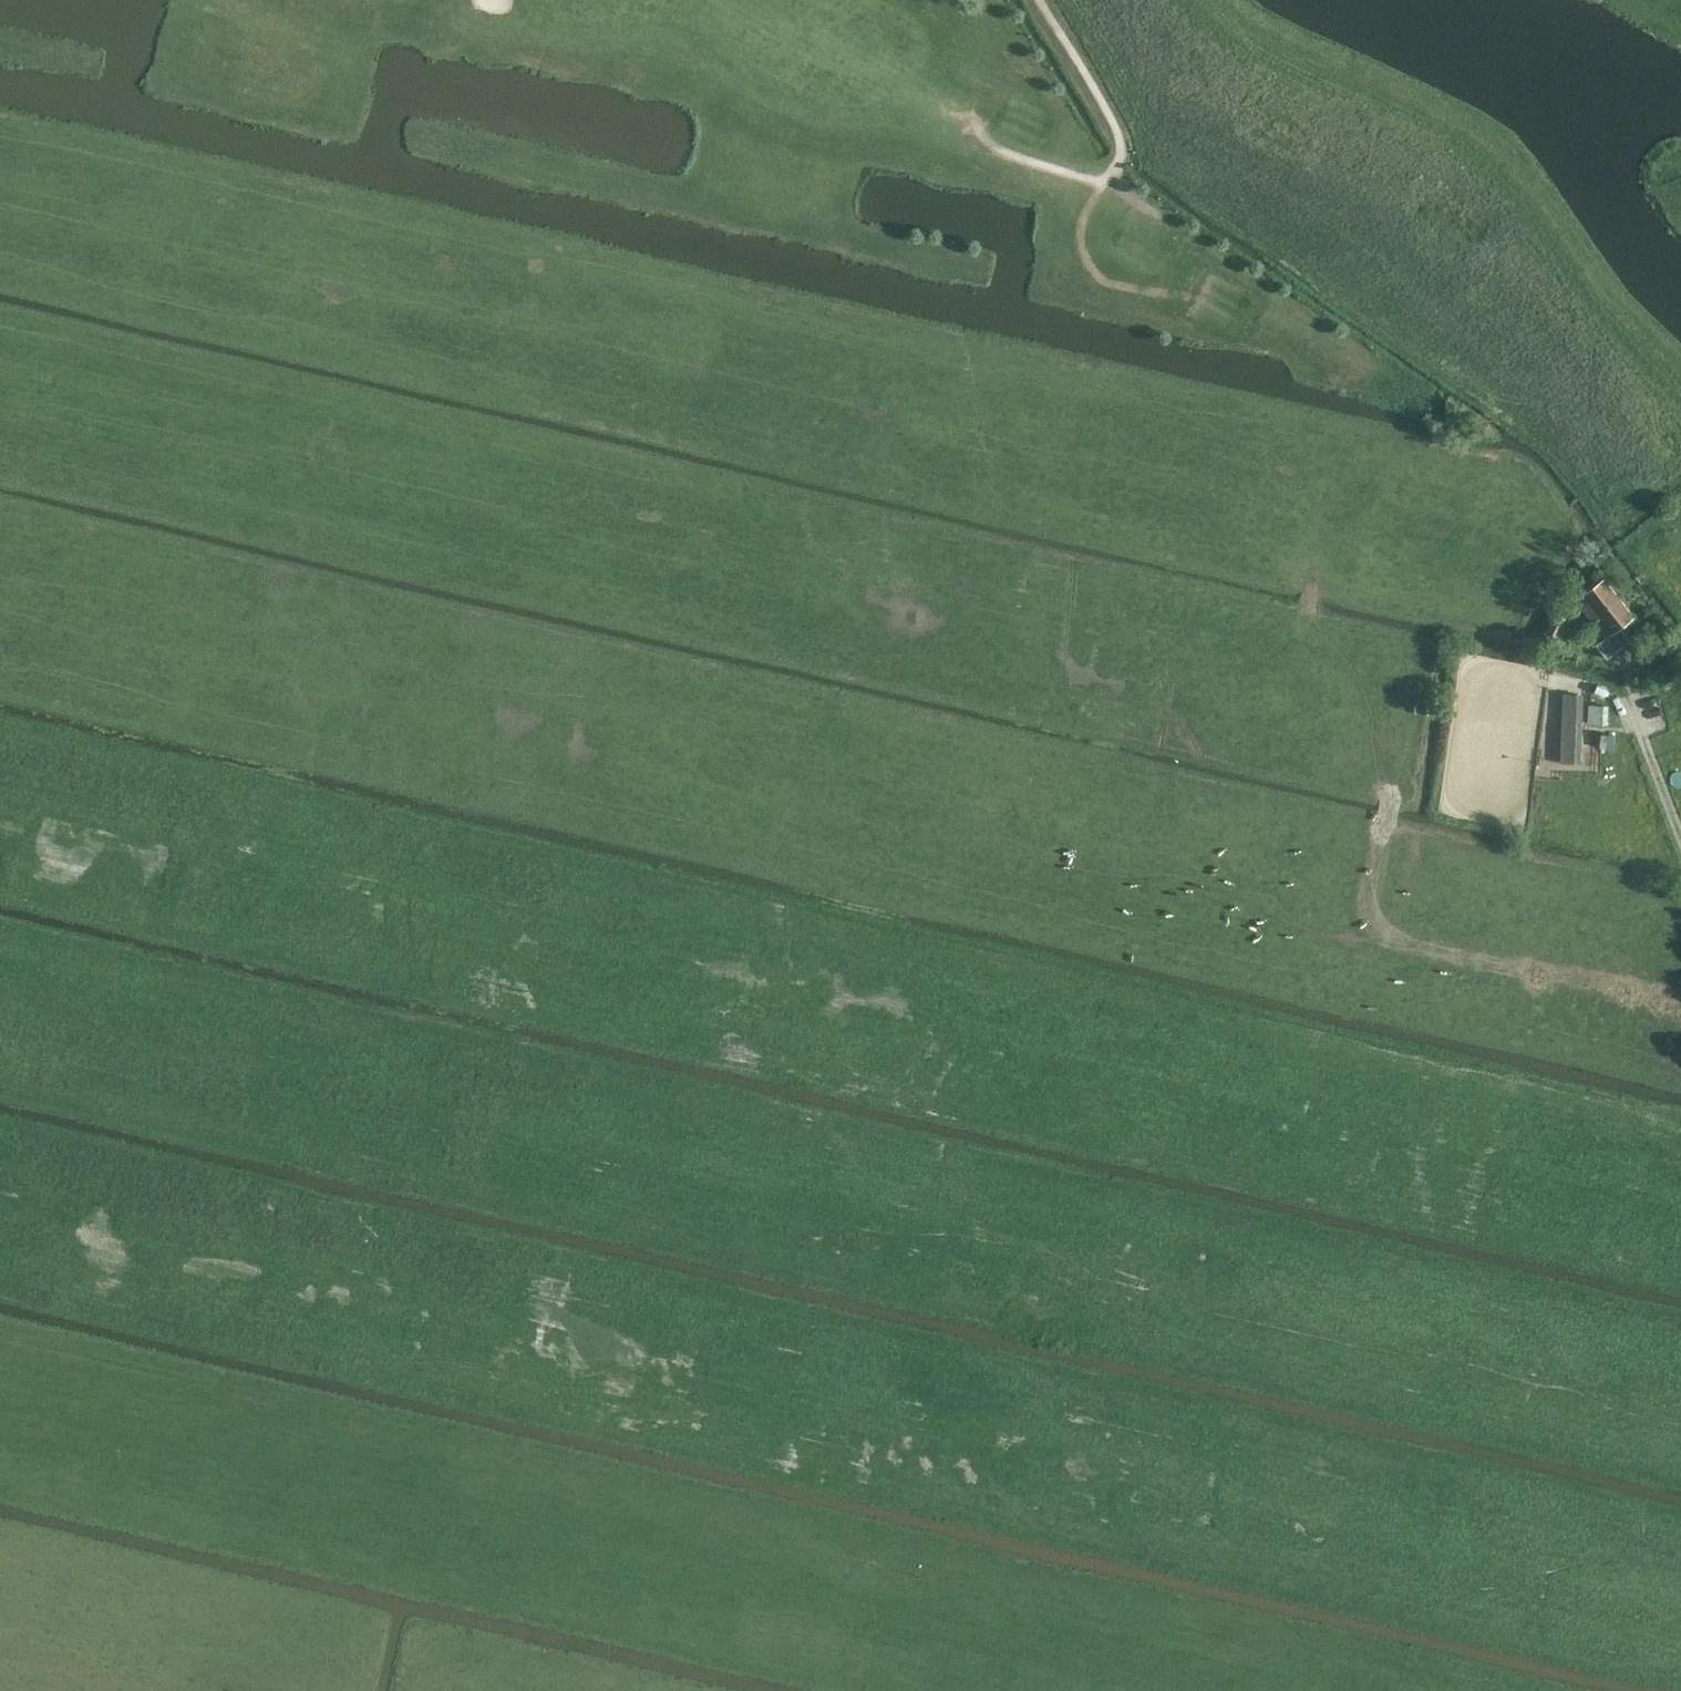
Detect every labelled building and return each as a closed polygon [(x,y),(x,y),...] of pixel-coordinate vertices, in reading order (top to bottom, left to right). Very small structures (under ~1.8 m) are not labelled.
[(1597,643),(1608,658),(1631,639),(1621,626),(1635,615),(1605,577),(1577,599),(1595,621),(1592,624),(1600,634),(1603,632),(1606,636),(1597,643)] [(1543,630),(1535,647),(1552,656),(1561,639),(1570,619),(1555,611),(1545,631),(1543,630)] [(1576,762),(1578,693),(1564,693),(1561,761),(1576,762)] [(1590,703),(1589,722),(1603,723),(1604,704),(1590,703)]
